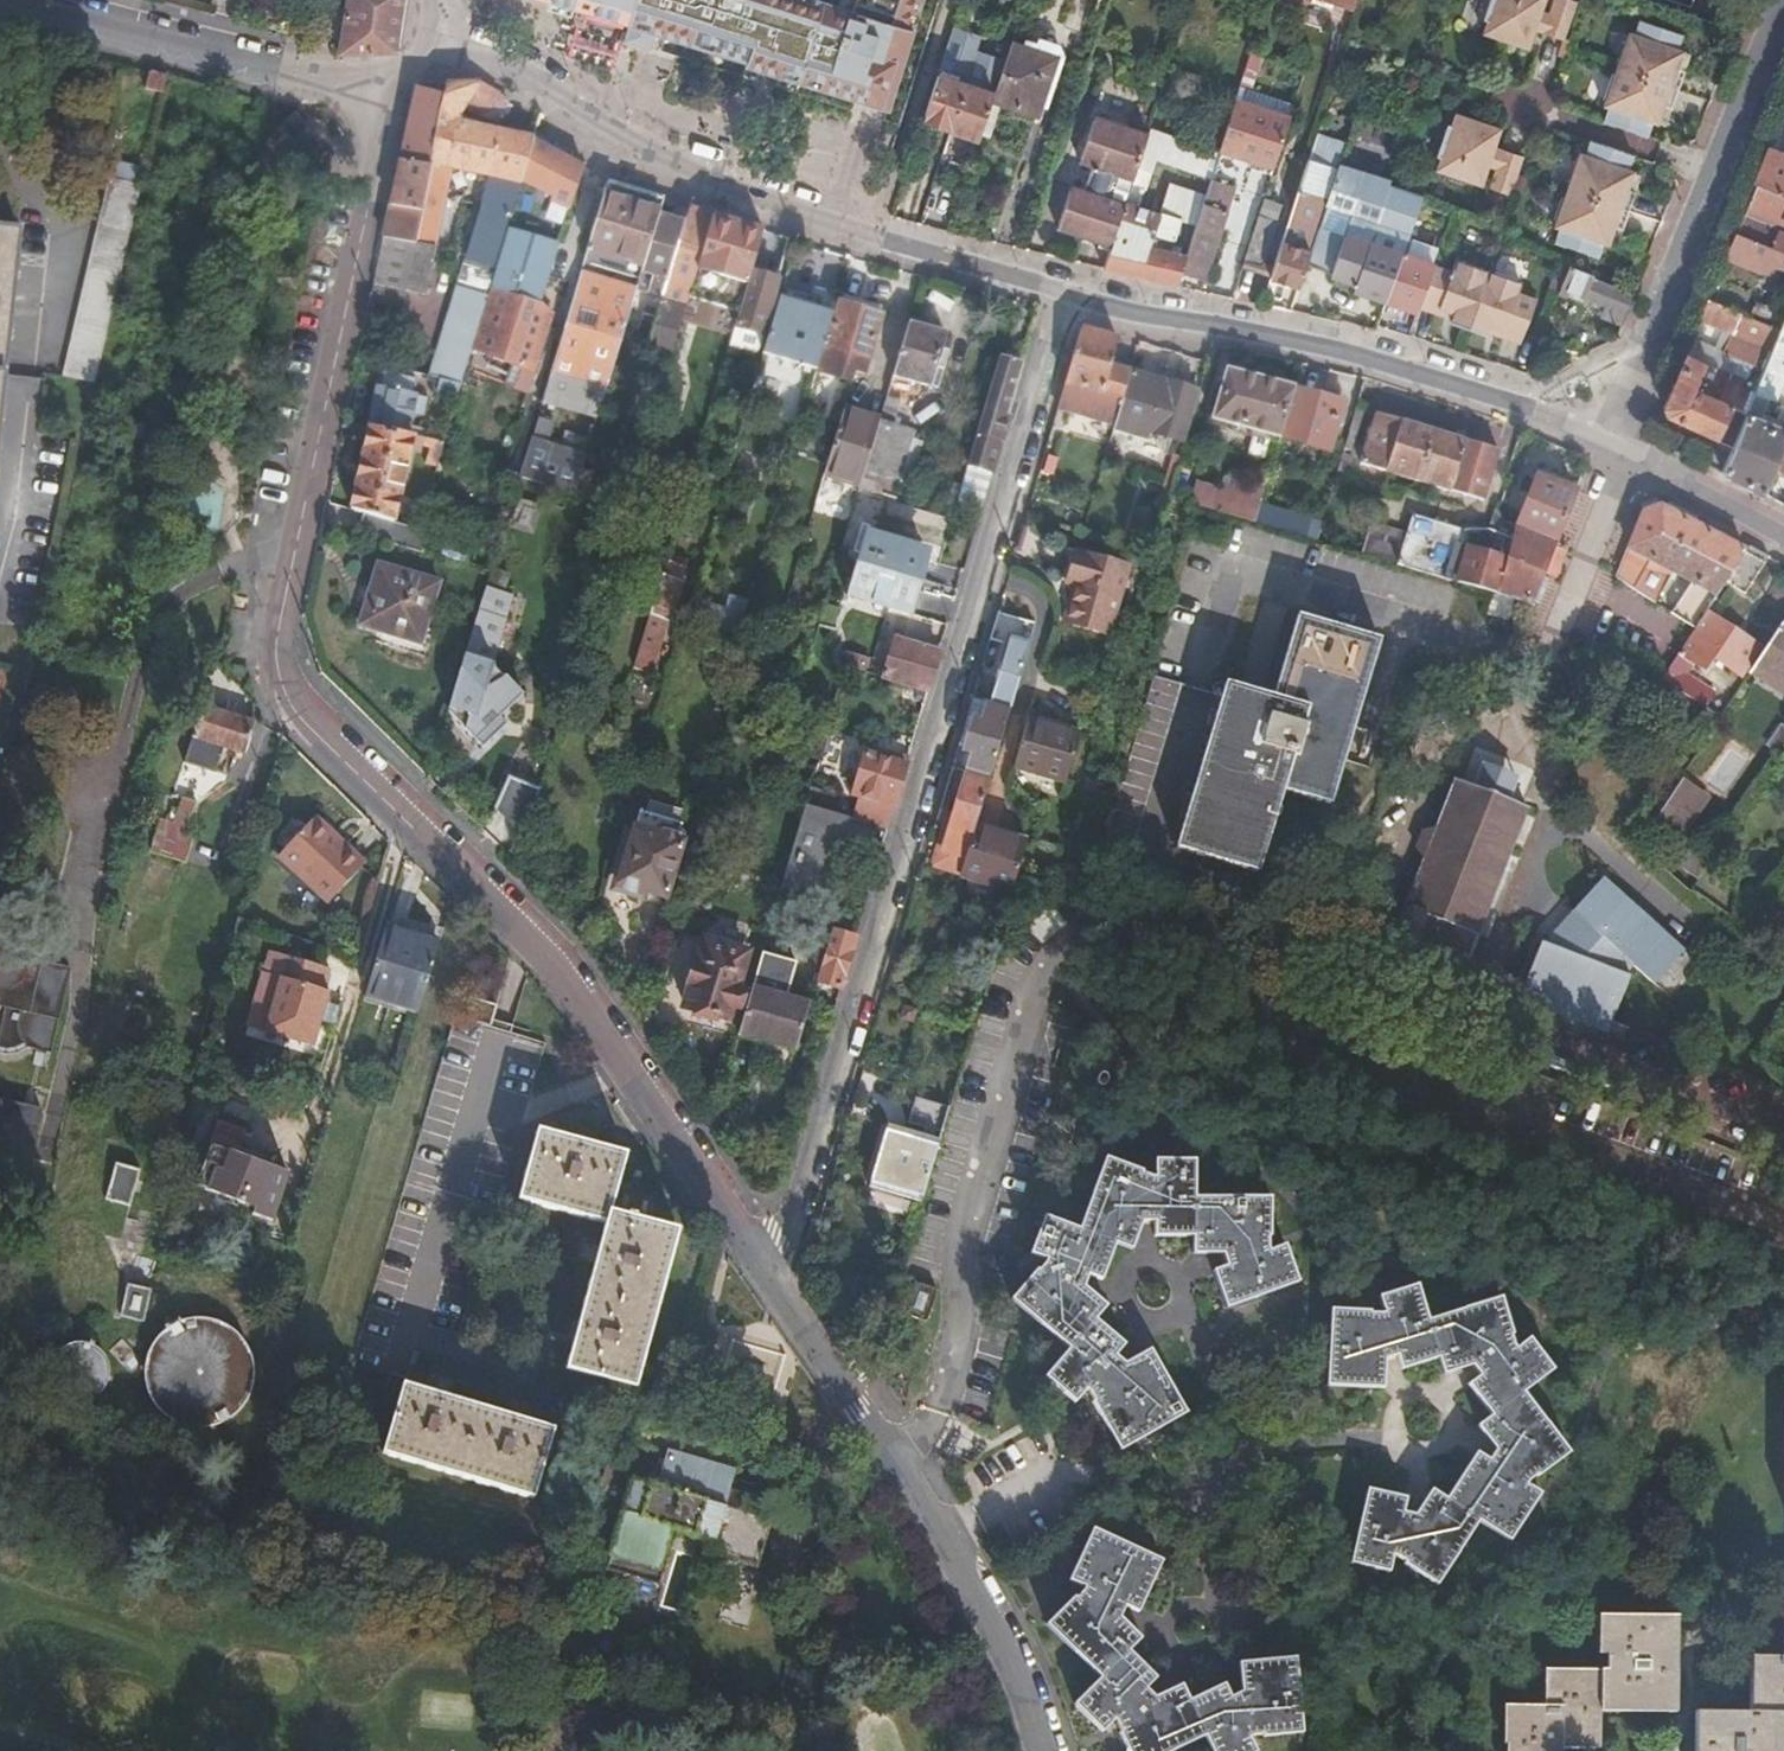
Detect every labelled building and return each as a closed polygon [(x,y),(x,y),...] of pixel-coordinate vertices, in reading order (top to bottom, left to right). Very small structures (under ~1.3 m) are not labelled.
[(401,0),(343,0),(336,52),(395,54),(401,0)] [(626,23),(633,0),(549,0),(626,23)] [(626,23),(621,39),(650,48),(655,34),(743,62),(742,66),(888,112),(924,0),(829,0),(828,2),(822,0),(633,0),(626,23)] [(1512,45),(1529,0),(1489,0),(1482,20),(1486,22),(1481,34),(1512,45)] [(1512,45),(1526,50),(1533,31),(1539,12),(1543,0),(1529,0),(1512,45)] [(1541,34),(1561,41),(1574,3),(1566,0),(1552,0),(1547,15),(1541,34)] [(1539,12),(1533,31),(1541,34),(1547,15),(1539,12)] [(1642,80),(1662,30),(1637,21),(1632,35),(1627,33),(1625,37),(1624,37),(1614,67),(1615,67),(1614,70),(1642,80)] [(1680,36),(1662,30),(1642,80),(1676,91),(1682,72),(1675,70),(1680,54),(1681,52),(1675,50),(1680,36)] [(995,92),(992,103),(1037,118),(1056,60),(1011,44),(995,92)] [(1687,57),(1680,54),(1675,70),(1682,72),(1687,57)] [(1622,130),(1642,80),(1614,70),(1613,73),(1612,73),(1602,103),(1603,103),(1602,107),(1607,109),(1602,123),(1622,130)] [(158,94),(162,75),(148,71),(144,90),(158,94)] [(966,82),(938,73),(923,119),(950,128),(966,82)] [(1676,91),(1642,80),(1622,130),(1645,138),(1650,124),(1656,125),(1656,123),(1662,108),(1669,110),(1676,91)] [(945,194),(960,198),(992,103),(995,92),(966,82),(950,128),(965,133),(945,194)] [(478,83),(446,84),(430,164),(432,165),(453,170),(478,177),(469,208),(476,210),(428,376),(460,384),(479,317),(505,226),(519,181),(530,143),(457,120),(461,106),(475,113),(488,109),(496,93),(478,83)] [(446,84),(417,85),(401,161),(431,167),(432,165),(430,164),(446,84)] [(1236,100),(1219,152),(1273,168),(1289,118),(1236,100)] [(1662,108),(1656,123),(1664,126),(1669,110),(1662,108)] [(1434,171),(1463,181),(1484,125),(1454,114),(1449,127),(1446,126),(1435,157),(1439,158),(1434,171)] [(1133,178),(1148,133),(1095,115),(1080,160),(1084,161),(1076,186),(1071,185),(1057,227),(1111,245),(1125,203),(1108,197),(1116,172),(1133,178)] [(1484,125),(1463,181),(1480,187),(1486,167),(1492,149),(1499,130),(1484,125)] [(1155,160),(1210,179),(1219,152),(1150,128),(1148,133),(1133,178),(1125,203),(1111,245),(1103,268),(1138,276),(1176,285),(1180,270),(1185,256),(1149,248),(1154,233),(1171,238),(1177,221),(1188,224),(1198,197),(1167,187),(1158,213),(1140,207),(1155,160)] [(533,133),(530,143),(519,181),(557,200),(570,162),(548,151),(551,142),(533,133)] [(1606,170),(1614,150),(1588,141),(1583,155),(1577,154),(1576,158),(1575,157),(1565,187),(1566,187),(1565,190),(1594,200),(1606,170)] [(1492,149),(1486,167),(1494,170),(1501,152),(1492,149)] [(1631,156),(1614,150),(1606,170),(1629,179),(1631,174),(1631,172),(1626,170),(1631,156)] [(1768,150),(1754,183),(1783,196),(1783,157),(1768,150)] [(1501,152),(1494,170),(1488,189),(1508,196),(1521,158),(1501,151),(1501,152)] [(431,167),(401,161),(391,206),(422,213),(429,178),(431,167)] [(1338,163),(1333,177),(1323,207),(1308,252),(1304,265),(1328,273),(1327,275),(1353,284),(1351,290),(1386,301),(1401,257),(1420,204),(1423,197),(1387,184),(1389,180),(1338,163)] [(432,165),(431,167),(429,178),(450,183),(453,170),(432,165)] [(1305,167),(1269,278),(1283,282),(1297,287),(1304,265),(1308,252),(1323,207),(1333,177),(1305,167)] [(1629,179),(1606,170),(1594,200),(1627,211),(1633,192),(1625,190),(1629,179)] [(1125,203),(1133,178),(1116,172),(1108,197),(1125,203)] [(95,221),(127,229),(137,184),(106,176),(95,221)] [(429,178),(422,213),(405,291),(424,295),(450,183),(429,178)] [(1234,187),(1210,179),(1185,256),(1180,270),(1203,278),(1234,187)] [(1636,182),(1629,179),(1625,190),(1633,192),(1636,182)] [(1754,183),(1734,232),(1770,247),(1776,230),(1783,233),(1783,196),(1754,183)] [(633,192),(607,184),(582,265),(639,282),(663,201),(633,192)] [(1594,200),(1565,190),(1564,193),(1563,193),(1552,223),(1554,223),(1552,227),(1558,229),(1553,243),(1574,250),(1594,200)] [(1627,211),(1594,200),(1574,250),(1596,258),(1601,244),(1606,246),(1607,243),(1612,228),(1620,230),(1627,211)] [(1281,210),(1261,204),(1240,267),(1259,274),(1281,210)] [(422,213),(391,206),(387,223),(374,285),(404,291),(405,291),(422,213)] [(704,214),(688,209),(683,225),(658,308),(645,352),(670,359),(688,301),(713,217),(704,214)] [(737,224),(713,217),(688,301),(738,314),(750,273),(763,232),(737,224)] [(683,225),(659,218),(639,282),(638,286),(650,289),(645,304),(658,308),(683,225)] [(91,383),(127,229),(95,221),(58,376),(91,383)] [(18,230),(0,228),(0,412),(18,230)] [(1612,228),(1607,243),(1615,246),(1620,230),(1612,228)] [(548,381),(566,321),(536,296),(553,243),(508,230),(472,350),(548,381)] [(1734,232),(1724,256),(1783,281),(1783,280),(1783,233),(1776,230),(1770,247),(1734,232)] [(1416,311),(1417,308),(1419,303),(1432,268),(1401,257),(1386,301),(1416,311)] [(1449,323),(1467,329),(1487,272),(1482,271),(1482,270),(1459,261),(1459,263),(1454,261),(1450,273),(1437,309),(1452,314),(1450,320),(1449,323)] [(1599,317),(1618,325),(1630,297),(1589,281),(1591,276),(1567,266),(1559,287),(1604,306),(1599,317)] [(1437,309),(1450,273),(1432,267),(1432,268),(1419,303),(1437,309)] [(1484,335),(1485,332),(1487,327),(1502,332),(1516,294),(1519,284),(1515,282),(1515,281),(1492,273),(1492,274),(1487,272),(1467,329),(1484,335)] [(750,273),(738,314),(730,343),(736,344),(741,331),(759,336),(775,280),(750,273)] [(637,291),(580,274),(566,321),(548,381),(541,403),(563,409),(598,420),(637,291)] [(404,291),(374,285),(371,300),(401,306),(404,291)] [(1502,332),(1520,338),(1535,301),(1516,294),(1502,332)] [(1707,299),(1699,318),(1731,331),(1739,312),(1707,299)] [(831,318),(777,302),(762,355),(815,370),(816,366),(831,318)] [(1417,308),(1450,320),(1452,314),(1437,309),(1419,303),(1417,308)] [(840,356),(866,363),(880,316),(838,304),(826,346),(841,351),(840,356)] [(1761,494),(1772,466),(1783,436),(1783,431),(1760,420),(1767,400),(1771,401),(1783,367),(1783,312),(1778,327),(1753,390),(1731,444),(1722,466),(1720,472),(1746,486),(1761,494)] [(943,333),(908,323),(891,379),(934,391),(943,359),(937,358),(943,333)] [(1487,327),(1485,332),(1518,344),(1520,338),(1502,332),(1487,327)] [(1116,424),(1131,372),(1110,366),(1118,342),(1082,332),(1058,410),(1095,422),(1097,417),(1116,424)] [(1700,456),(1722,466),(1731,444),(1753,390),(1726,379),(1724,383),(1712,379),(1716,366),(1707,363),(1708,357),(1701,355),(1700,359),(1685,353),(1662,408),(1664,415),(1698,430),(1693,441),(1704,446),(1700,456)] [(1019,363),(1000,357),(975,442),(999,449),(1017,388),(1012,386),(1019,363)] [(816,366),(815,370),(791,453),(804,457),(805,457),(829,375),(830,370),(816,366)] [(1279,436),(1294,387),(1230,366),(1216,413),(1279,433),(1279,436)] [(366,428),(403,437),(407,414),(411,394),(414,380),(383,372),(379,388),(376,387),(366,428)] [(1149,433),(1164,381),(1131,372),(1116,424),(1115,427),(1148,436),(1149,433)] [(1184,443),(1199,391),(1164,381),(1149,433),(1184,443)] [(1342,402),(1294,387),(1279,436),(1327,451),(1342,402)] [(411,394),(407,414),(421,417),(426,397),(411,394)] [(1364,408),(1356,406),(1353,418),(1360,420),(1364,408)] [(551,451),(587,460),(598,420),(563,409),(551,451)] [(825,474),(860,484),(862,476),(879,421),(842,410),(825,474)] [(1362,463),(1479,500),(1495,450),(1378,411),(1362,463)] [(529,445),(543,449),(551,424),(536,420),(529,445)] [(879,421),(862,476),(897,487),(913,432),(879,421)] [(385,521),(405,437),(403,437),(366,428),(348,509),(362,513),(385,521)] [(1772,466),(1783,472),(1783,436),(1772,466)] [(436,466),(442,446),(428,443),(423,463),(436,466)] [(519,476),(518,482),(575,497),(576,497),(587,460),(551,451),(543,449),(529,445),(520,475),(519,476)] [(1352,457),(1342,454),(1338,467),(1348,471),(1352,457)] [(1556,538),(1578,484),(1539,467),(1515,520),(1500,514),(1493,501),(1486,519),(1462,525),(1413,511),(1407,528),(1369,517),(1360,548),(1531,598),(1532,598),(1556,538)] [(1187,505),(1189,506),(1208,512),(1214,489),(1194,483),(1187,505)] [(1208,512),(1253,525),(1259,504),(1259,502),(1214,489),(1208,512)] [(1645,509),(1617,575),(1645,593),(1693,625),(1704,608),(1726,577),(1746,547),(1662,501),(1660,501),(1645,509)] [(1253,525),(1317,543),(1322,524),(1259,504),(1253,525)] [(428,534),(417,531),(385,521),(362,513),(356,534),(422,556),(428,534)] [(849,595),(910,615),(920,580),(913,578),(922,548),(868,532),(849,595)] [(1531,598),(1540,601),(1564,541),(1556,538),(1532,598),(1531,598)] [(1749,542),(1746,547),(1726,577),(1745,588),(1768,552),(1749,542)] [(1064,623),(1109,636),(1129,567),(1076,552),(1067,584),(1075,586),(1064,623)] [(664,563),(640,645),(655,649),(666,618),(670,619),(685,570),(664,563)] [(359,627),(419,645),(438,586),(377,567),(359,627)] [(1704,608),(1693,625),(1661,673),(1720,712),(1731,696),(1715,686),(1713,688),(1687,671),(1693,663),(1702,668),(1713,652),(1740,669),(1758,642),(1704,608)] [(989,704),(1009,710),(1035,624),(999,613),(991,639),(1007,644),(989,704)] [(512,625),(478,614),(448,713),(484,751),(508,728),(503,722),(526,699),(499,669),(512,625)] [(1296,617),(1272,698),(1268,713),(1222,699),(1151,678),(1107,833),(1174,852),(1258,876),(1282,795),(1330,809),(1379,642),(1296,617)] [(1754,666),(1783,686),(1783,621),(1754,666)] [(898,641),(887,680),(928,693),(939,654),(898,641)] [(1268,713),(1272,698),(1227,684),(1222,699),(1268,713)] [(965,772),(989,779),(1009,710),(989,704),(973,699),(971,707),(984,711),(982,720),(978,719),(972,740),(967,754),(970,755),(965,772)] [(185,763),(215,772),(225,745),(244,751),(253,723),(202,708),(185,763)] [(1016,768),(1068,784),(1082,737),(1029,721),(1016,768)] [(1783,749),(1783,736),(1777,732),(1767,748),(1779,756),(1783,749)] [(862,822),(888,829),(908,760),(867,748),(853,795),(859,797),(852,819),(862,822)] [(961,875),(975,828),(989,779),(965,772),(950,821),(947,832),(953,834),(949,850),(941,847),(935,868),(960,876),(961,875)] [(503,801),(530,829),(539,800),(513,773),(503,801)] [(1467,959),(1527,807),(1457,779),(1437,830),(1424,831),(1418,847),(1425,860),(1397,932),(1467,959)] [(1656,824),(1680,840),(1705,803),(1680,787),(1656,824)] [(836,795),(810,788),(805,805),(831,812),(836,795)] [(182,795),(175,819),(171,837),(169,842),(175,844),(189,848),(192,833),(188,831),(196,799),(182,795)] [(805,805),(780,891),(823,904),(848,818),(831,812),(805,805)] [(171,837),(175,819),(157,814),(147,850),(186,860),(189,848),(175,844),(169,842),(171,837)] [(278,858),(331,902),(364,862),(315,819),(278,858)] [(1014,891),(1016,882),(1027,843),(975,828),(961,875),(1014,891)] [(639,894),(663,900),(678,846),(676,845),(673,834),(661,830),(652,838),(632,832),(614,891),(638,898),(639,894)] [(1675,866),(1696,879),(1715,852),(1715,851),(1694,837),(1675,866)] [(1608,1032),(1630,976),(1623,973),(1632,963),(1655,984),(1682,953),(1655,926),(1654,927),(1609,887),(1611,885),(1602,878),(1573,911),(1582,918),(1556,947),(1545,942),(1542,941),(1520,997),(1608,1032)] [(418,1009),(439,943),(387,928),(367,994),(418,1009)] [(830,933),(826,946),(814,985),(840,992),(845,976),(855,940),(830,933)] [(690,986),(684,1009),(728,1021),(732,1008),(738,1009),(742,995),(736,993),(746,956),(702,944),(695,969),(692,968),(685,971),(683,978),(686,985),(690,986)] [(57,1021),(69,968),(0,951),(0,1007),(57,1021)] [(274,1008),(268,1033),(314,1046),(328,993),(323,992),(329,969),(270,953),(263,975),(281,980),(274,1008)] [(751,988),(738,1031),(796,1048),(808,1005),(751,988)] [(465,1021),(510,1034),(513,1026),(493,1020),(497,1000),(473,992),(465,1021)] [(258,1030),(268,1033),(274,1008),(264,1006),(258,1030)] [(35,1145),(42,1114),(0,1105),(0,1137),(35,1145)] [(636,1388),(677,1230),(656,1225),(662,1202),(653,1193),(621,1184),(628,1155),(540,1131),(522,1199),(609,1224),(603,1249),(596,1247),(591,1265),(598,1266),(583,1323),(576,1321),(572,1338),(579,1340),(571,1370),(636,1388)] [(258,1225),(276,1228),(288,1177),(237,1166),(242,1139),(213,1132),(210,1143),(195,1140),(182,1199),(258,1217),(258,1225)] [(871,1177),(924,1192),(937,1149),(884,1134),(871,1177)] [(1087,1402),(1115,1449),(1185,1411),(1149,1347),(1121,1362),(1116,1354),(1124,1343),(1096,1318),(1106,1306),(1082,1286),(1088,1275),(1100,1281),(1115,1241),(1131,1247),(1141,1220),(1154,1222),(1154,1235),(1193,1236),(1192,1253),(1217,1254),(1221,1264),(1208,1269),(1220,1307),(1295,1281),(1278,1244),(1262,1248),(1261,1236),(1269,1231),(1264,1195),(1190,1193),(1187,1159),(1147,1158),(1150,1177),(1141,1173),(1142,1169),(1097,1156),(1071,1227),(1036,1215),(1025,1251),(1044,1258),(1038,1267),(1030,1268),(1005,1297),(1064,1348),(1040,1375),(1072,1400),(1085,1387),(1092,1395),(1087,1402)] [(105,1198),(130,1205),(141,1170),(116,1162),(105,1198)] [(905,1312),(925,1320),(937,1289),(917,1281),(905,1312)] [(123,1314),(147,1319),(153,1289),(129,1283),(123,1314)] [(1394,1556),(1434,1585),(1477,1521),(1511,1540),(1538,1495),(1525,1486),(1533,1474),(1537,1477),(1567,1453),(1521,1393),(1549,1370),(1526,1339),(1512,1350),(1508,1341),(1511,1338),(1497,1299),(1425,1320),(1414,1286),(1378,1298),(1383,1314),(1370,1315),(1367,1312),(1328,1311),(1327,1385),(1383,1389),(1384,1358),(1394,1356),(1401,1370),(1437,1360),(1443,1374),(1470,1367),(1476,1377),(1468,1386),(1489,1416),(1478,1427),(1492,1449),(1486,1460),(1473,1453),(1444,1500),(1430,1491),(1414,1515),(1403,1512),(1406,1500),(1366,1490),(1350,1564),(1390,1572),(1394,1556)] [(218,1320),(208,1317),(207,1317),(196,1316),(184,1318),(173,1322),(164,1327),(157,1334),(151,1341),(144,1356),(141,1364),(141,1376),(142,1387),(147,1398),(151,1405),(158,1414),(168,1422),(177,1426),(186,1429),(198,1430),(209,1429),(219,1426),(229,1420),(239,1412),(244,1405),(250,1395),(253,1386),(254,1378),(254,1366),(250,1353),(245,1342),(236,1332),(227,1324),(218,1320)] [(92,1339),(85,1337),(84,1337),(77,1336),(71,1337),(63,1339),(58,1342),(49,1350),(46,1357),(44,1363),(44,1376),(45,1382),(49,1389),(53,1395),(59,1399),(65,1402),(71,1403),(81,1404),(89,1402),(95,1399),(99,1395),(104,1390),(108,1384),(110,1377),(111,1372),(110,1363),(108,1357),(105,1351),(97,1343),(92,1339)] [(537,1499),(556,1431),(526,1422),(528,1416),(509,1411),(507,1416),(445,1397),(446,1392),(431,1388),(429,1393),(401,1385),(381,1453),(537,1499)] [(608,1465),(589,1531),(613,1538),(620,1513),(675,1529),(714,1541),(710,1555),(744,1565),(758,1570),(777,1504),(730,1489),(741,1452),(674,1431),(658,1484),(635,1477),(636,1473),(623,1470),(608,1465)] [(620,1513),(613,1538),(605,1568),(659,1584),(675,1529),(620,1513)] [(1127,1750),(1168,1750),(1202,1736),(1210,1750),(1253,1750),(1248,1739),(1248,1737),(1257,1734),(1264,1737),(1300,1731),(1292,1659),(1237,1664),(1239,1692),(1228,1695),(1221,1684),(1188,1698),(1180,1685),(1155,1696),(1145,1686),(1155,1676),(1128,1649),(1139,1638),(1119,1616),(1125,1604),(1138,1610),(1160,1561),(1091,1529),(1068,1580),(1082,1586),(1077,1596),(1074,1595),(1046,1624),(1100,1675),(1074,1703),(1102,1729),(1112,1718),(1120,1729),(1118,1734),(1127,1750)] [(1779,1603),(1779,1658),(1745,1658),(1745,1711),(1690,1711),(1690,1750),(1782,1750),(1782,1713),(1783,1713),(1783,1603),(1779,1603)] [(1589,1657),(1601,1657),(1601,1672),(1539,1671),(1539,1711),(1497,1711),(1497,1750),(1595,1750),(1595,1712),(1669,1712),(1669,1617),(1589,1616),(1589,1657)]
